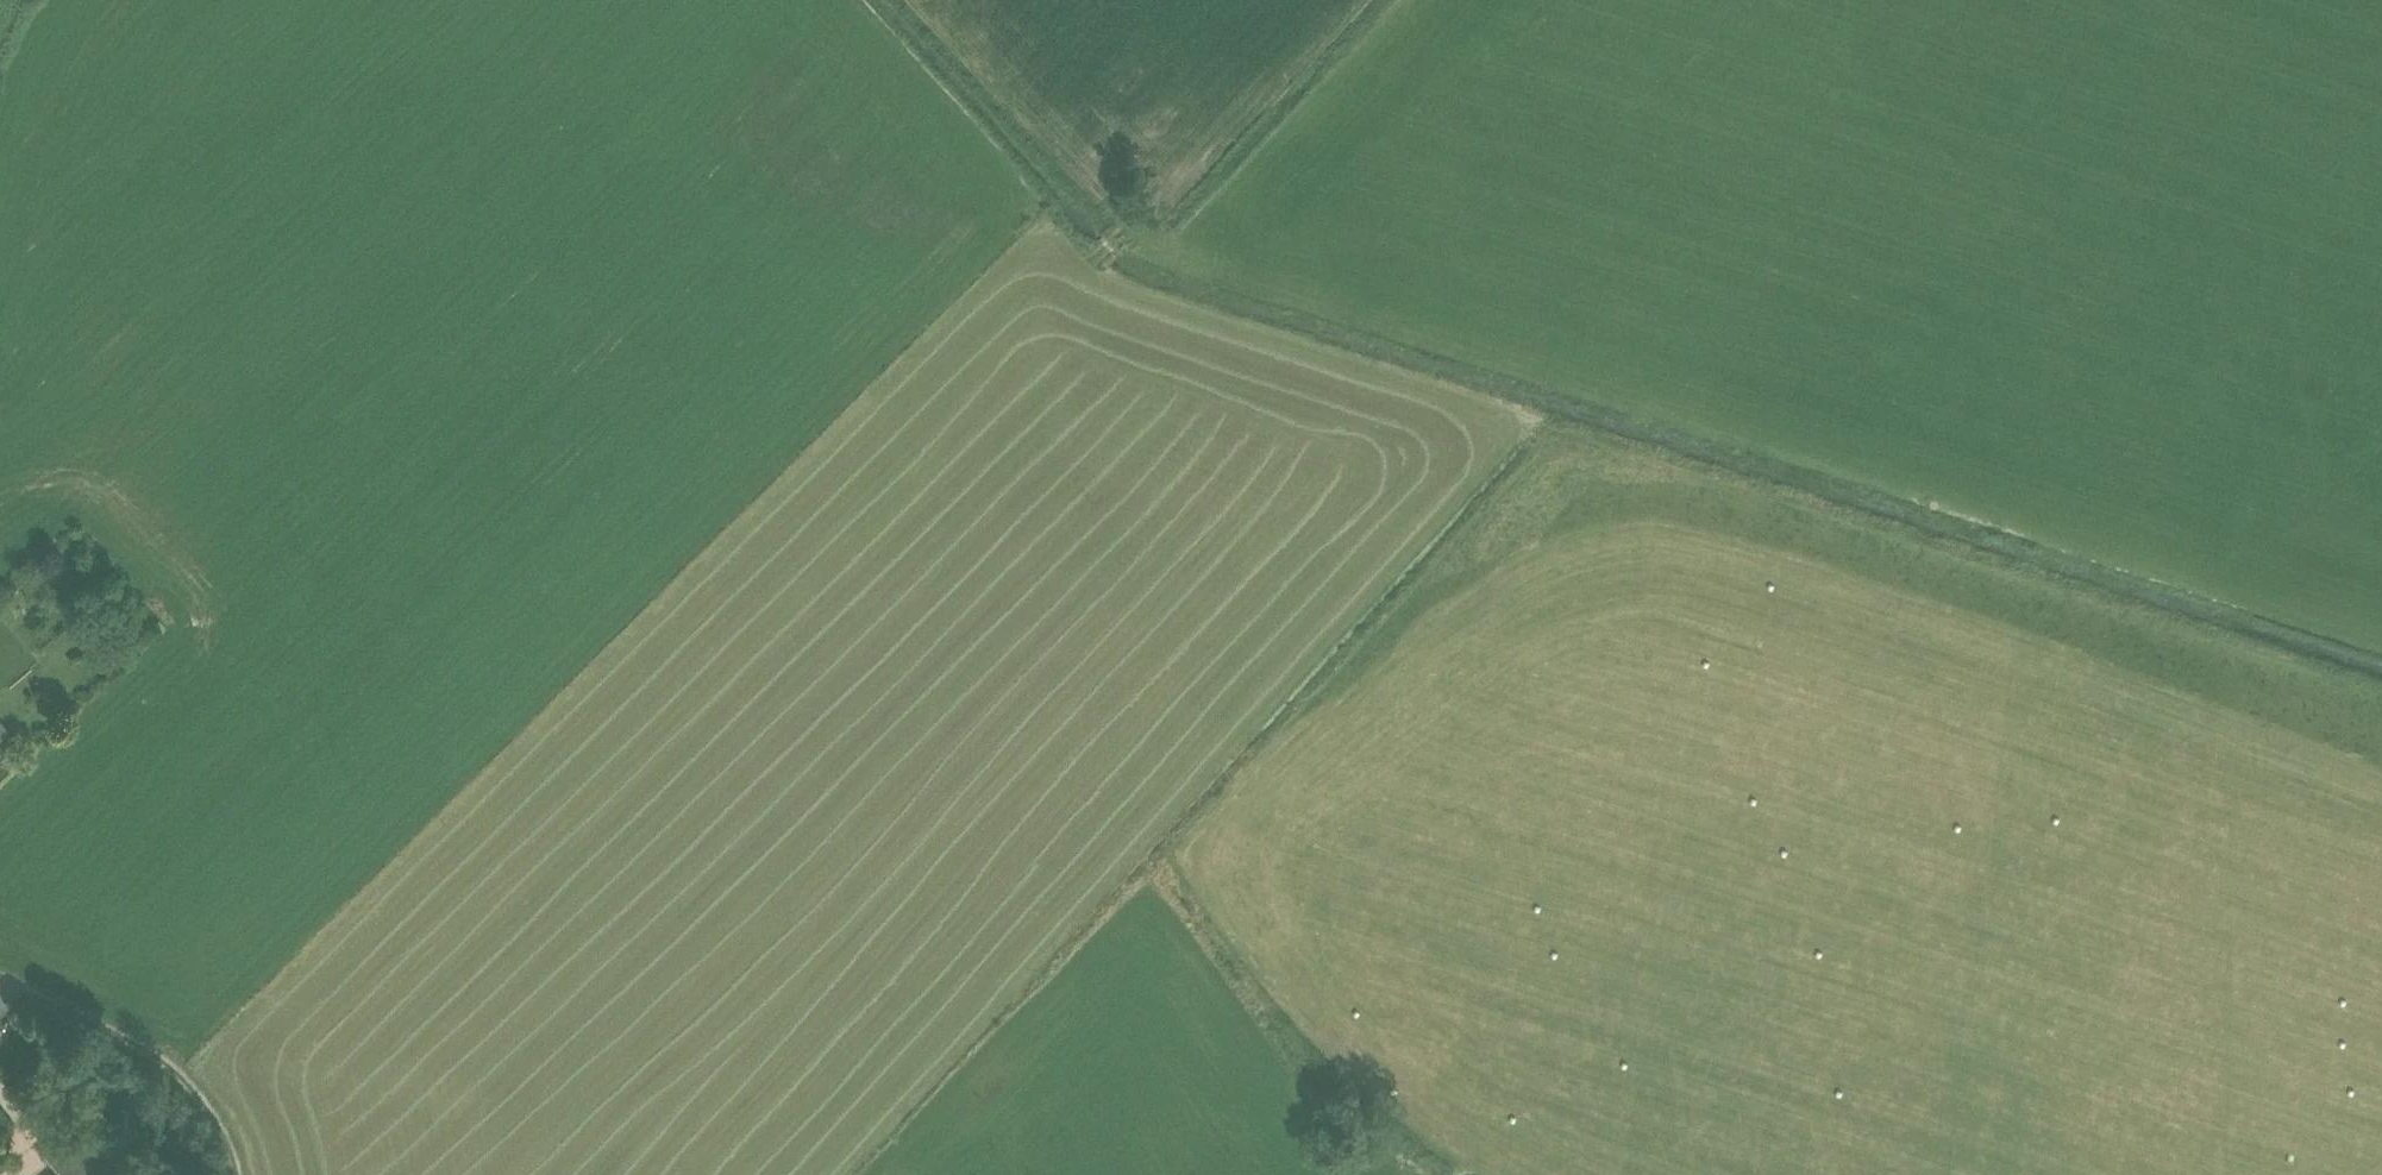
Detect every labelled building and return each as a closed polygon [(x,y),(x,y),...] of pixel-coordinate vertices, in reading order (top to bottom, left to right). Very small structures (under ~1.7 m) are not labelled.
[(11,728),(0,715),(0,738),(11,728)] [(46,1174),(111,1174),(71,1125),(43,1149),(57,1166),(46,1174)]
